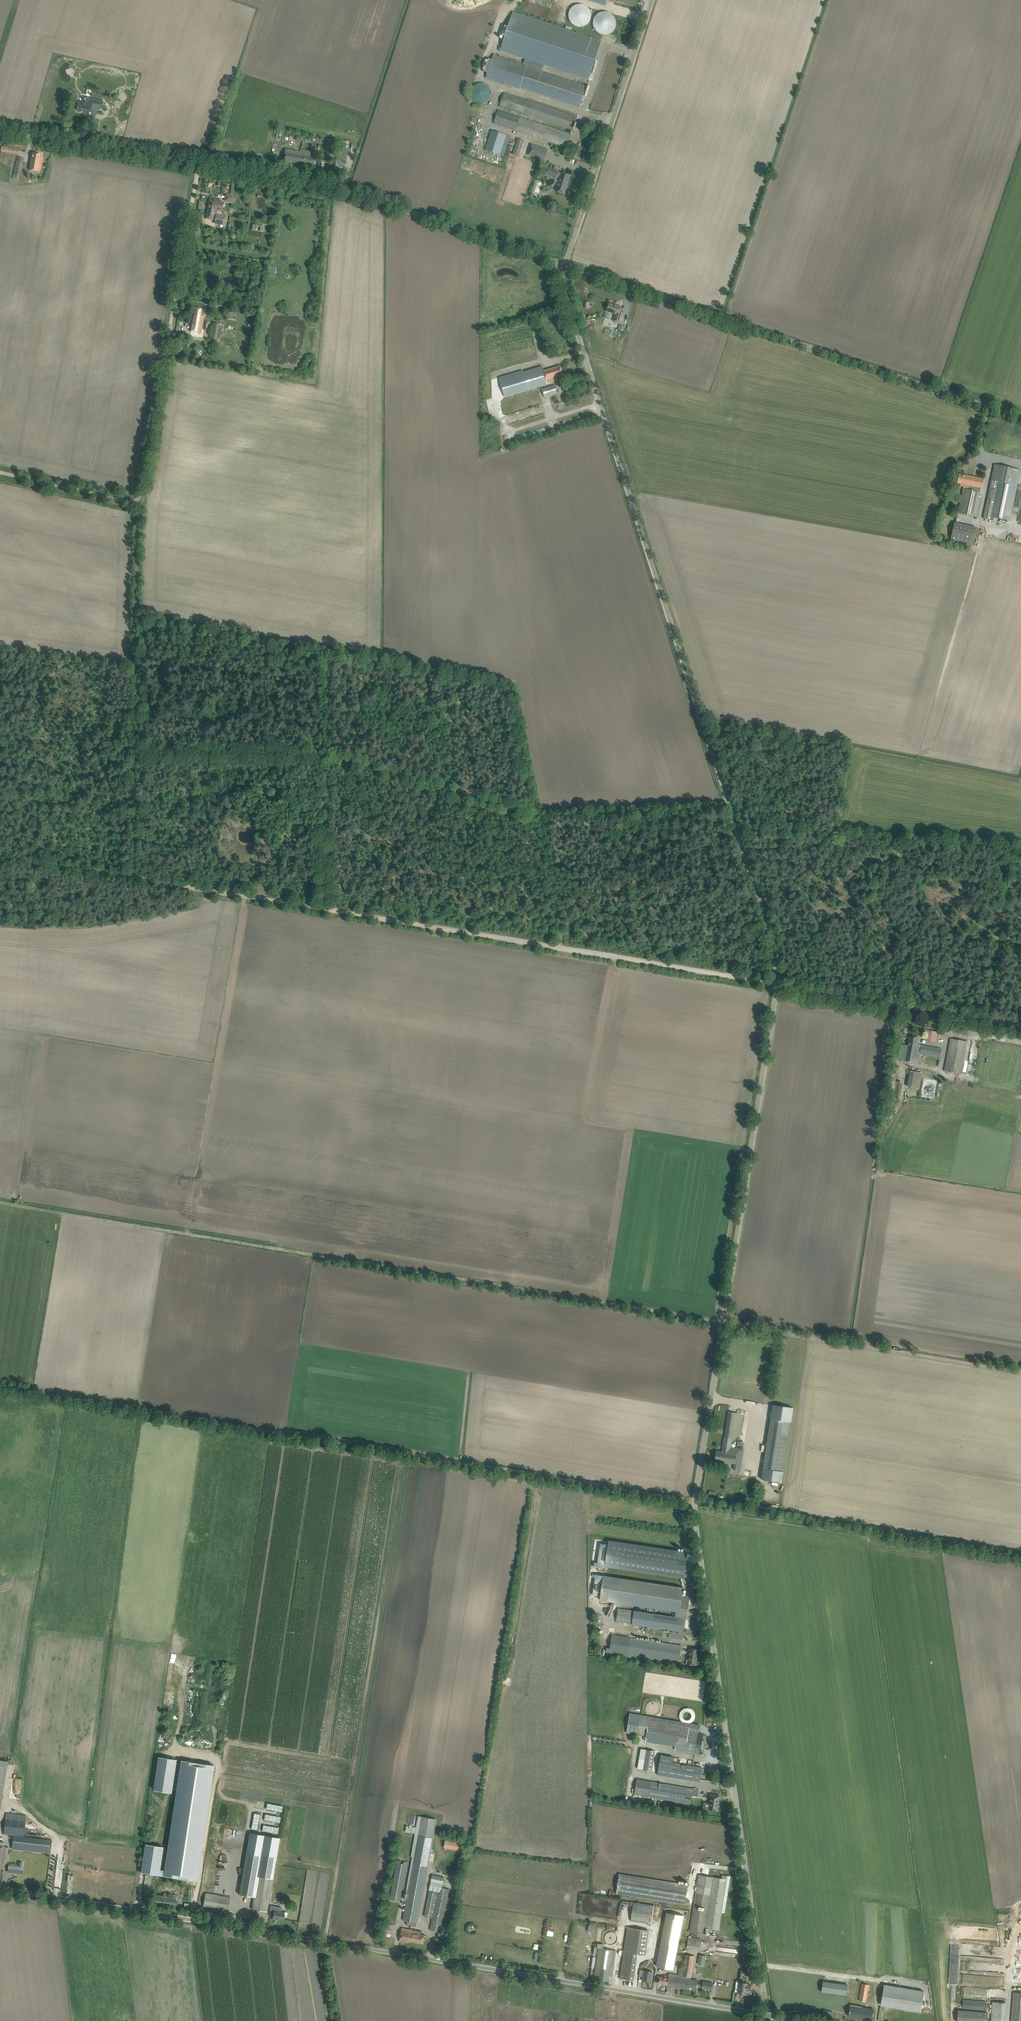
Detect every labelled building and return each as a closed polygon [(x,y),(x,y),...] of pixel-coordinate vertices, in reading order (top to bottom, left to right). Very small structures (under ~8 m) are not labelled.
[(569,14),(569,16),(569,18),(569,20),(571,22),(572,24),(574,25),(576,26),(578,27),(581,27),(583,27),(585,26),(587,25),(589,23),(590,21),(591,19),(591,17),(591,15),(591,13),(590,10),(589,9),(587,7),(585,6),(583,5),(581,5),(579,5),(577,5),(576,5),(574,6),(572,8),(571,9),(570,11),(569,14)] [(593,23),(593,24),(593,25),(593,26),(594,26),(594,27),(594,28),(595,28),(595,29),(595,30),(596,30),(596,31),(597,31),(597,32),(598,32),(598,33),(599,33),(600,33),(600,34),(601,34),(602,34),(603,34),(603,35),(604,35),(605,35),(606,35),(606,34),(607,34),(608,34),(609,34),(610,34),(610,33),(611,33),(611,32),(612,32),(613,32),(613,31),(614,30),(614,29),(615,29),(615,28),(615,27),(616,27),(616,26),(616,25),(616,24),(616,23),(616,22),(616,21),(616,20),(616,19),(615,19),(615,18),(615,17),(614,17),(614,16),(613,15),(613,14),(612,14),(612,13),(611,13),(610,13),(610,12),(609,12),(608,12),(608,11),(607,11),(606,11),(605,11),(604,11),(603,11),(602,11),(601,11),(601,12),(600,12),(599,12),(599,13),(598,13),(597,13),(597,14),(596,14),(596,15),(595,15),(595,16),(595,17),(594,17),(594,18),(594,19),(593,19),(593,20),(593,21),(593,22),(593,23)] [(520,57),(525,59),(524,64),(494,55),(487,78),(581,108),(587,86),(543,72),(545,65),(565,71),(565,72),(570,74),(570,73),(590,79),(602,41),(582,34),(577,32),(577,33),(532,19),(533,18),(529,17),(513,12),(508,26),(503,24),(499,35),(505,37),(501,51),(517,56),(517,57),(520,58),(520,57)] [(471,92),(471,93),(471,94),(471,95),(471,96),(472,97),(472,98),(472,99),(473,99),(473,100),(474,101),(475,102),(476,103),(477,103),(478,104),(479,104),(480,104),(481,104),(482,104),(483,104),(485,104),(485,103),(486,103),(487,102),(488,102),(489,101),(490,100),(490,99),(491,99),(491,98),(491,97),(492,96),(492,95),(492,94),(492,93),(492,92),(492,91),(491,90),(491,89),(490,88),(490,87),(489,87),(488,86),(488,85),(487,85),(486,85),(486,84),(485,84),(484,84),(483,83),(482,83),(481,83),(480,83),(479,84),(477,84),(477,85),(476,85),(475,86),(474,86),(474,87),(473,88),(472,89),(472,90),(472,91),(471,92)] [(494,124),(551,143),(551,144),(553,145),(554,143),(567,148),(571,134),(570,134),(572,130),(573,130),(577,117),(504,93),(500,107),(569,130),(568,133),(498,110),(494,124)] [(77,104),(76,110),(90,112),(91,108),(92,108),(93,105),(101,106),(102,106),(103,100),(90,97),(90,98),(86,97),(85,99),(84,100),(85,100),(85,102),(84,102),(84,103),(79,102),(78,104),(77,104)] [(485,150),(500,155),(507,135),(491,130),(485,150)] [(518,139),(514,151),(520,152),(524,141),(518,139)] [(531,144),(527,155),(544,161),(548,150),(531,144)] [(339,146),(335,166),(345,168),(347,161),(346,161),(347,158),(346,158),(348,149),(341,148),(342,146),(339,146)] [(285,149),(283,161),(313,166),(314,161),(315,156),(311,155),(311,151),(300,149),(300,151),(285,149)] [(41,154),(33,153),(30,170),(40,172),(41,162),(42,157),(40,157),(41,154)] [(12,178),(19,180),(24,158),(17,157),(12,178)] [(547,168),(545,175),(556,179),(557,177),(560,178),(561,173),(558,172),(559,171),(547,168)] [(557,185),(556,191),(560,192),(565,194),(570,175),(566,174),(562,173),(561,173),(560,178),(557,185)] [(208,209),(206,219),(209,219),(211,220),(213,220),(216,220),(215,223),(225,225),(226,216),(224,215),(224,211),(222,211),(223,207),(224,203),(222,202),(210,200),(208,209)] [(607,311),(616,314),(613,321),(620,323),(622,316),(619,315),(622,306),(617,305),(617,306),(609,303),(607,311)] [(202,309),(194,308),(190,331),(201,333),(204,316),(201,315),(202,309)] [(225,312),(225,320),(234,320),(234,312),(225,312)] [(213,323),(210,341),(219,343),(221,337),(217,336),(219,324),(213,323)] [(542,366),(537,367),(523,372),(523,370),(499,377),(505,397),(559,381),(557,377),(564,375),(561,366),(543,371),(542,366)] [(551,386),(542,389),(544,397),(554,394),(551,386)] [(988,498),(983,518),(999,522),(999,519),(1010,521),(1020,470),(995,464),(990,487),(991,488),(988,498)] [(964,485),(958,513),(978,517),(982,498),(979,497),(981,488),(983,479),(959,474),(957,483),(964,485)] [(952,522),(950,542),(974,545),(976,525),(952,522)] [(936,1042),(938,1032),(927,1030),(926,1040),(936,1042)] [(910,1036),(908,1045),(901,1044),(898,1059),(918,1063),(920,1054),(940,1057),(941,1049),(917,1044),(918,1038),(910,1036)] [(961,1074),(967,1041),(950,1038),(944,1071),(961,1074)] [(906,1087),(919,1088),(921,1073),(908,1071),(906,1087)] [(724,1437),(732,1438),(736,1439),(736,1436),(740,1436),(744,1414),(728,1412),(724,1437)] [(782,1481),(783,1471),(790,1422),(771,1419),(762,1478),(782,1481)] [(730,1447),(732,1438),(724,1437),(723,1446),(722,1452),(717,1451),(715,1460),(735,1463),(734,1469),(740,1470),(744,1450),(730,1447)] [(597,1542),(593,1566),(594,1566),(605,1568),(605,1565),(684,1577),(687,1577),(687,1573),(684,1573),(688,1552),(675,1550),(609,1541),(608,1540),(608,1543),(597,1542)] [(595,1577),(592,1595),(600,1596),(600,1600),(676,1611),(675,1617),(675,1618),(685,1619),(687,1619),(689,1599),(688,1599),(682,1598),(683,1589),(685,1589),(685,1588),(683,1587),(594,1574),(594,1577),(595,1577)] [(675,1618),(675,1617),(618,1609),(616,1622),(669,1630),(673,1630),(673,1632),(669,1631),(668,1638),(682,1639),(685,1619),(675,1618)] [(607,1648),(606,1655),(607,1655),(609,1654),(679,1665),(682,1645),(655,1641),(655,1639),(651,1638),(651,1640),(633,1638),(633,1636),(628,1635),(628,1637),(612,1634),(610,1648),(607,1648)] [(696,1665),(698,1649),(690,1648),(687,1664),(696,1665)] [(686,1719),(688,1720),(689,1720),(691,1719),(692,1717),(692,1716),(692,1714),(691,1713),(689,1712),(688,1711),(686,1712),(685,1713),(684,1714),(684,1716),(684,1717),(685,1719),(686,1719)] [(633,1713),(630,1733),(647,1736),(647,1741),(667,1744),(666,1748),(700,1754),(703,1734),(698,1733),(700,1724),(633,1713)] [(656,1772),(659,1752),(641,1749),(638,1769),(656,1772)] [(171,1793),(177,1759),(158,1756),(153,1790),(171,1793)] [(197,1881),(215,1765),(181,1759),(164,1870),(160,1870),(164,1847),(145,1844),(141,1872),(159,1875),(197,1881)] [(8,1761),(0,1760),(0,1814),(8,1761)] [(699,1782),(702,1767),(660,1760),(657,1774),(699,1782)] [(648,1797),(691,1804),(692,1796),(697,1797),(698,1789),(651,1781),(637,1779),(634,1794),(648,1797)] [(717,1810),(720,1795),(710,1794),(709,1801),(710,1801),(710,1803),(704,1802),(703,1808),(717,1810)] [(267,1806),(266,1809),(282,1811),(282,1808),(283,1806),(267,1803),(267,1806)] [(6,1813),(4,1834),(13,1835),(24,1836),(25,1829),(26,1815),(6,1813)] [(254,1813),(251,1828),(257,1829),(260,1814),(254,1813)] [(265,1814),(264,1819),(280,1822),(281,1817),(265,1814)] [(412,1857),(406,1891),(408,1893),(406,1902),(403,1920),(407,1921),(407,1925),(416,1927),(417,1923),(421,1905),(433,1838),(437,1819),(422,1816),(418,1816),(416,1827),(409,1826),(407,1826),(406,1828),(406,1832),(415,1833),(411,1856),(412,1857)] [(263,1825),(262,1830),(278,1833),(279,1827),(263,1825)] [(244,1865),(239,1894),(254,1897),(252,1909),(267,1911),(279,1838),(249,1832),(245,1858),(244,1865)] [(13,1836),(12,1846),(36,1849),(36,1850),(36,1851),(51,1853),(52,1840),(40,1839),(13,1836)] [(452,1841),(450,1849),(460,1850),(461,1843),(452,1841)] [(401,1901),(408,1865),(397,1863),(390,1899),(401,1901)] [(689,1906),(690,1900),(686,1899),(688,1884),(619,1873),(616,1894),(689,1906)] [(726,1879),(699,1874),(690,1933),(705,1935),(706,1928),(708,1928),(708,1931),(713,1932),(713,1929),(719,1930),(722,1913),(724,1914),(730,1876),(726,1875),(726,1879)] [(442,1927),(449,1889),(442,1888),(444,1877),(433,1875),(429,1890),(437,1892),(437,1893),(429,1891),(425,1911),(424,1916),(433,1918),(430,1930),(441,1932),(442,1927)] [(176,1902),(177,1895),(164,1893),(163,1896),(156,1894),(154,1903),(175,1907),(176,1902)] [(206,1893),(204,1906),(216,1909),(227,1911),(230,1897),(218,1895),(206,1893)] [(630,1921),(651,1922),(653,1904),(631,1902),(630,1921)] [(270,1909),(270,1913),(274,1913),(273,1919),(276,1919),(278,1919),(283,1919),(283,1918),(284,1918),(284,1916),(287,1916),(287,1912),(270,1909)] [(667,1912),(657,1966),(673,1969),(684,1915),(667,1912)] [(646,1955),(649,1930),(627,1927),(620,1978),(633,1980),(637,1954),(646,1955)] [(423,1943),(424,1935),(422,1934),(422,1931),(402,1928),(400,1941),(407,1943),(408,1941),(423,1943)] [(700,1950),(701,1939),(688,1937),(687,1945),(685,1945),(685,1948),(687,1948),(700,1950)] [(610,1976),(614,1950),(599,1948),(595,1974),(610,1976)] [(691,1977),(695,1956),(686,1954),(684,1970),(679,1969),(678,1975),(679,1975),(677,1989),(679,1989),(679,1987),(697,1990),(698,1980),(690,1979),(691,1977)] [(644,1970),(643,1980),(651,1982),(652,1972),(644,1970)] [(679,1975),(678,1975),(669,1973),(669,1976),(665,1975),(665,1977),(660,1976),(660,1978),(659,1983),(667,1985),(667,1987),(677,1989),(679,1975)] [(712,1989),(713,1983),(703,1981),(702,1988),(712,1989)] [(823,1981),(822,1991),(846,1995),(848,1985),(823,1981)] [(751,1991),(751,1985),(748,1984),(748,1983),(739,1982),(739,1986),(741,1986),(740,1994),(746,1995),(747,1991),(751,1991)] [(866,2001),(869,1985),(862,1983),(859,2000),(866,2001)] [(921,2012),(922,2007),(924,1991),(884,1984),(881,2005),(921,2012)] [(1013,1992),(1011,2020),(1020,2020),(1020,1993),(1013,1992)] [(985,2011),(986,2001),(963,2000),(962,2009),(985,2011)] [(1007,2003),(993,2002),(991,2020),(1005,2020),(1007,2003)] [(862,2006),(851,2004),(850,2007),(849,2016),(857,2017),(856,2019),(870,2020),(872,2020),(874,2009),(862,2007),(862,2006)] [(988,2012),(958,2010),(957,2020),(987,2020),(988,2012)]
